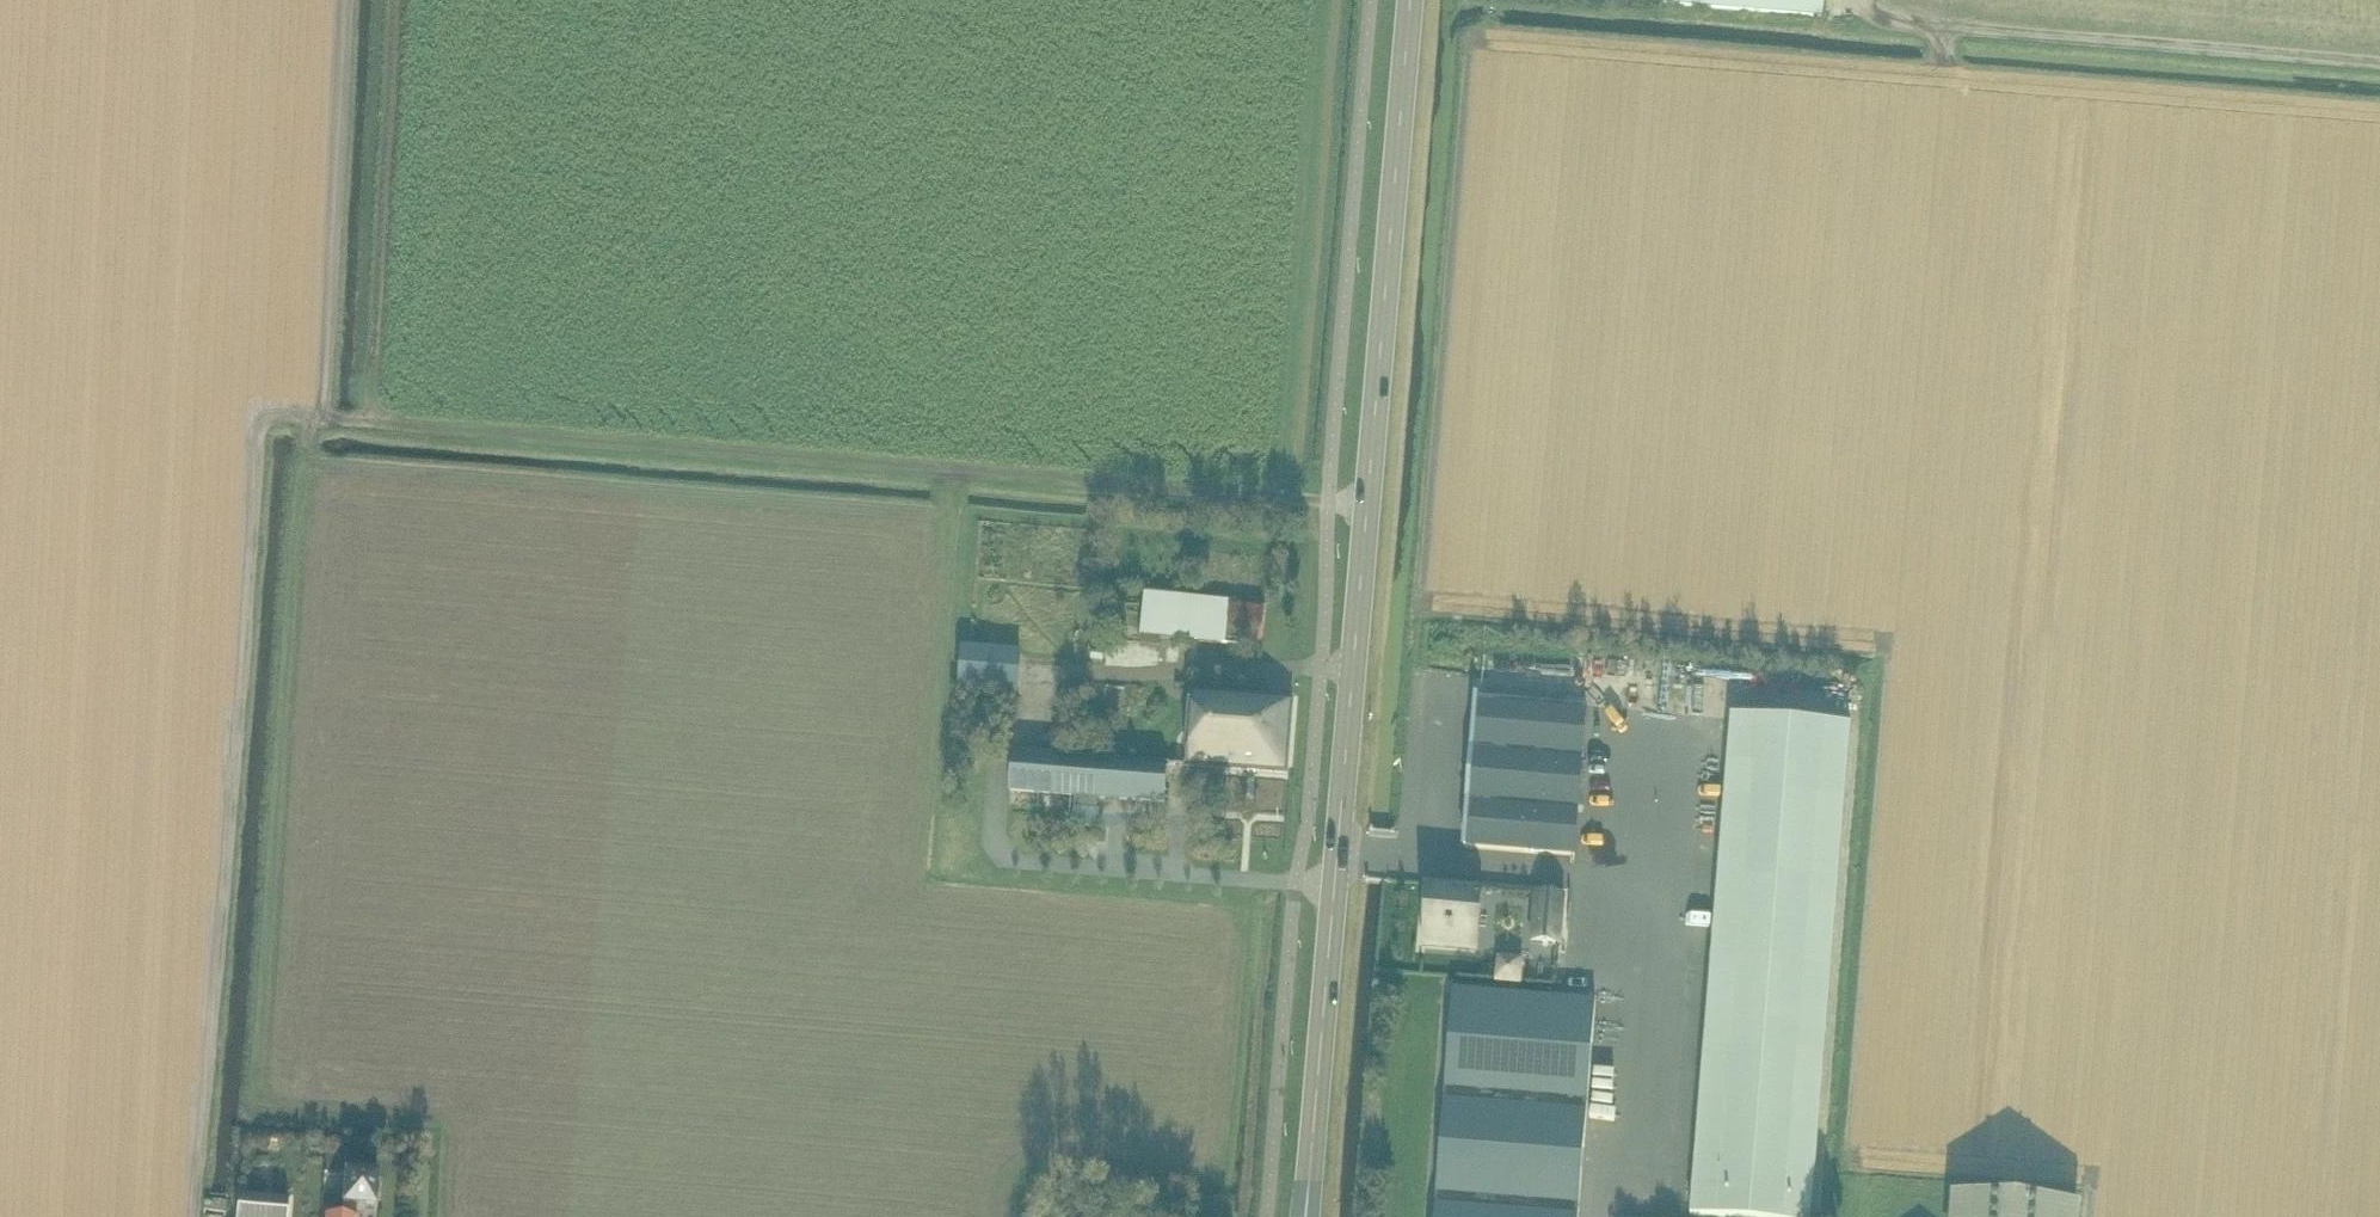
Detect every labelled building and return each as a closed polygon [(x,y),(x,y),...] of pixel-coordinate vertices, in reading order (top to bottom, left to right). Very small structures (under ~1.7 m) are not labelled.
[(1824,18),(1824,15),(1825,0),(1617,0),(1824,18)] [(1156,595),(1157,587),(1146,586),(1142,637),(1224,646),(1224,645),(1249,648),(1250,646),(1262,648),(1266,608),(1175,597),(1175,589),(1166,588),(1166,596),(1156,595)] [(1023,655),(963,649),(959,691),(1019,697),(1023,655)] [(1186,769),(1188,770),(1194,770),(1211,771),(1244,773),(1275,775),(1288,776),(1294,702),(1283,701),(1192,695),(1192,696),(1190,715),(1189,728),(1189,738),(1186,769)] [(1588,709),(1587,709),(1478,700),(1466,848),(1576,858),(1588,709)] [(1767,719),(1732,717),(1692,1216),(1812,1216),(1852,726),(1767,719)] [(1015,756),(1012,793),(1076,798),(1075,810),(1098,812),(1099,800),(1100,800),(1165,806),(1166,780),(1168,768),(1059,759),(1015,756)] [(1428,898),(1424,935),(1480,940),(1484,893),(1484,890),(1447,887),(1446,890),(1446,899),(1428,898)] [(1535,912),(1532,944),(1544,945),(1561,947),(1565,898),(1537,895),(1535,912)] [(1597,1003),(1454,992),(1436,1216),(1580,1216),(1597,1003)] [(379,1177),(346,1175),(343,1208),(344,1208),(343,1216),(356,1216),(357,1209),(376,1211),(379,1177)] [(2078,1207),(1958,1196),(1956,1216),(2077,1216),(2078,1207)] [(273,1201),(245,1199),(243,1216),(272,1216),(273,1201)]
